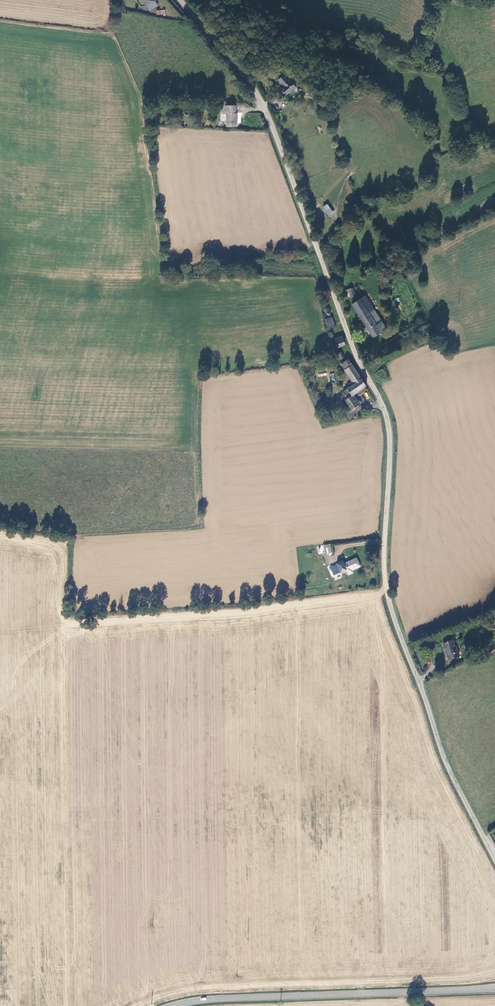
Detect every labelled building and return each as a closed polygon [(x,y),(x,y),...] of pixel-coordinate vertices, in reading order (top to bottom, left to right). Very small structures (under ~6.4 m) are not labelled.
[(158,5),(154,0),(142,0),(150,11),(158,5)] [(292,84),(285,75),(279,80),(284,86),(279,90),(284,97),(297,86),(294,82),(292,84)] [(227,127),(237,126),(237,112),(235,112),(235,105),(224,106),(224,112),(226,112),(227,127)] [(330,217),(334,215),(327,205),(323,208),(330,217)] [(374,338),(386,330),(367,297),(354,305),(374,338)] [(320,308),(324,315),(329,313),(326,306),(320,308)] [(324,320),(327,331),(336,329),(333,318),(324,320)] [(336,348),(345,344),(340,333),(333,335),(336,348)] [(351,411),(360,405),(355,396),(366,389),(349,362),(342,366),(345,369),(342,371),(349,382),(347,384),(350,388),(346,391),(350,398),(345,401),(351,411)] [(331,544),(317,546),(318,555),(332,553),(331,544)] [(363,567),(359,558),(346,565),(344,562),(338,565),(342,573),(348,571),(351,576),(355,574),(354,572),(363,567)] [(450,661),(460,656),(453,642),(444,646),(450,661)]
